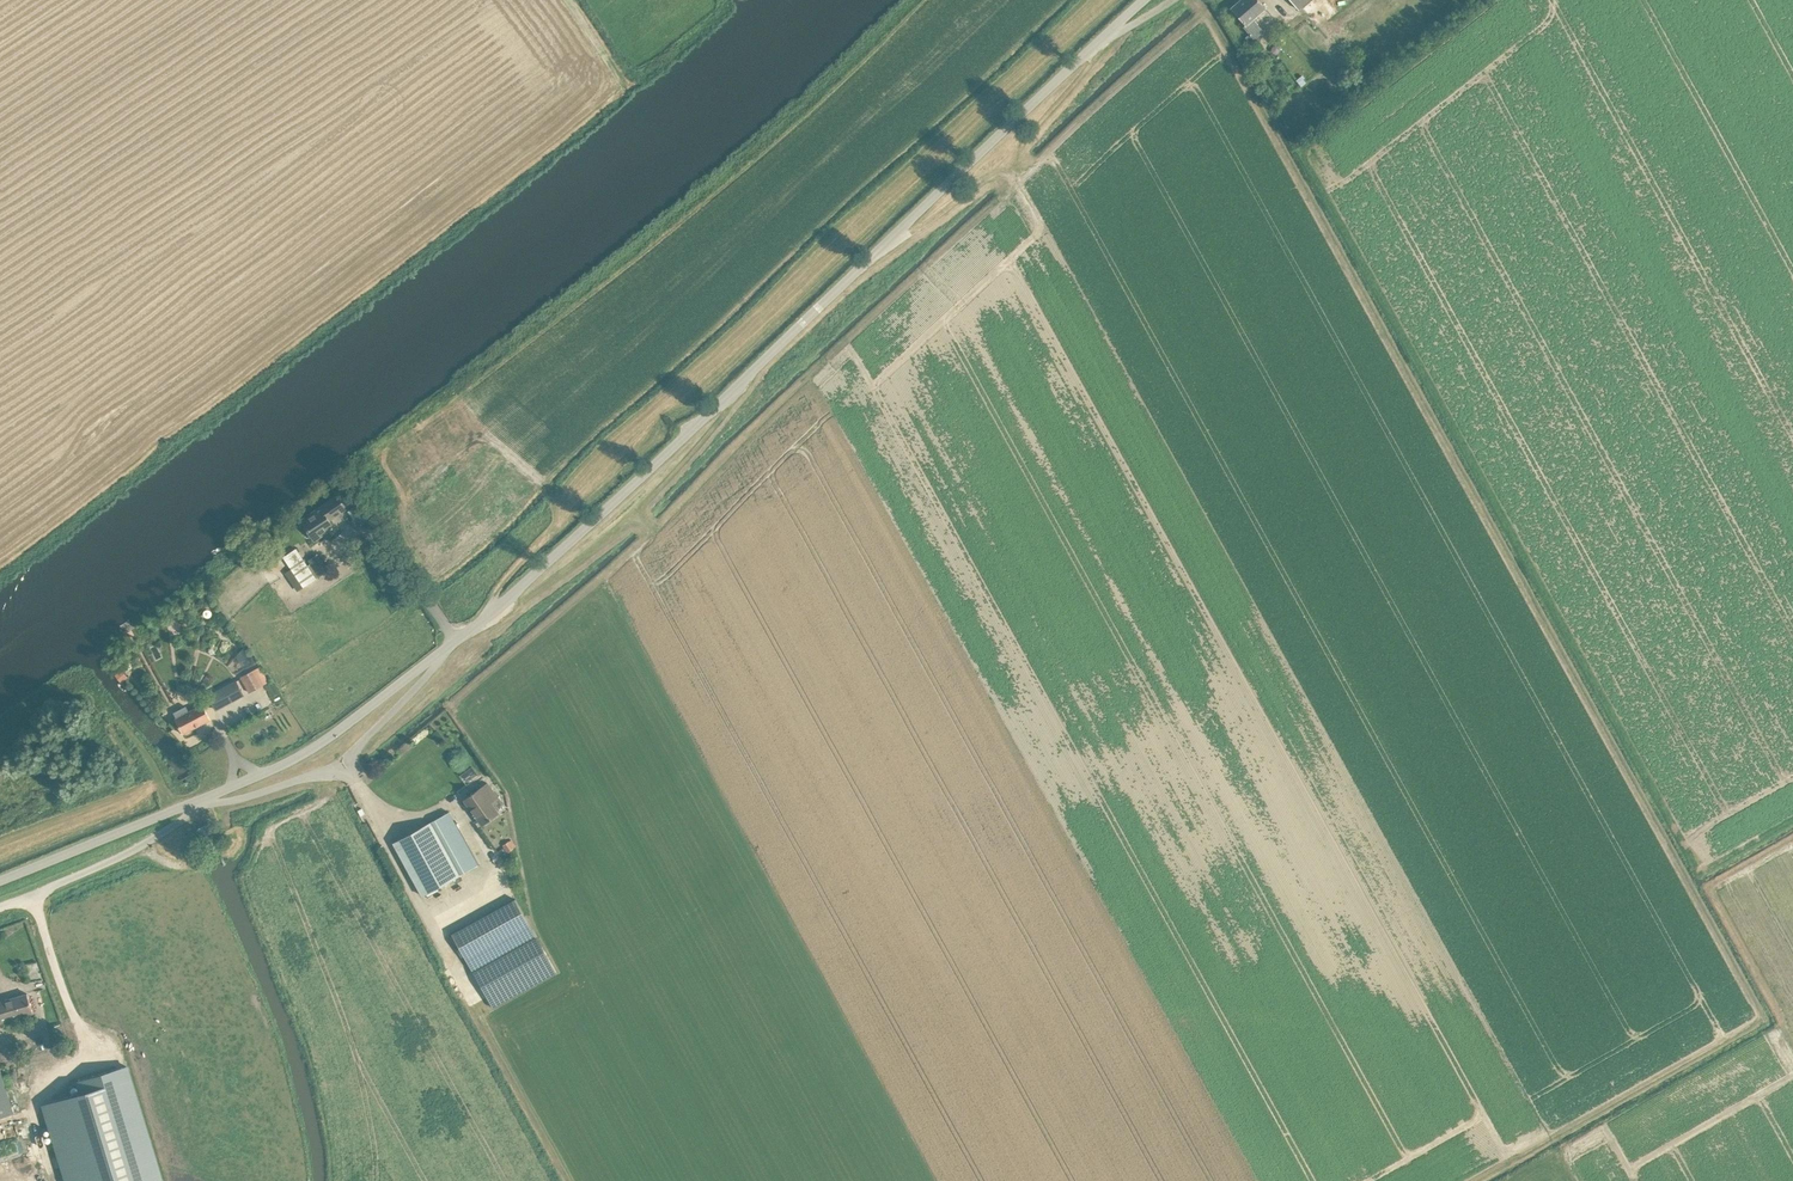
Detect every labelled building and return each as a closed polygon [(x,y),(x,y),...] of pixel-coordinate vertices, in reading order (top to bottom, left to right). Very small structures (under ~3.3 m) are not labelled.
[(1258,0),(1239,0),(1230,8),(1238,17),(1244,25),(1242,26),(1253,39),(1262,31),(1252,19),(1265,8),(1258,0)] [(1298,9),(1301,7),(1302,8),(1312,0),(1291,0),(1298,9)] [(1287,24),(1280,16),(1267,27),(1274,36),(1287,24)] [(347,507),(340,497),(338,494),(301,520),(314,540),(334,526),(329,519),(347,507)] [(296,548),(283,556),(292,569),(285,573),(298,590),(318,576),(310,563),(307,565),(296,548)] [(316,555),(308,560),(310,563),(318,576),(326,571),(316,555)] [(264,684),(256,668),(241,677),(248,692),(264,684)] [(235,680),(207,695),(214,710),(243,694),(235,680)] [(202,704),(174,718),(183,733),(210,719),(202,704)] [(464,799),(471,809),(482,824),(498,812),(491,802),(498,797),(491,788),(488,783),(481,788),(480,787),(464,799)] [(478,864),(449,811),(393,842),(422,895),(478,864)] [(208,823),(204,825),(198,828),(203,840),(213,835),(208,823)] [(514,899),(452,933),(473,971),(535,937),(514,899)] [(555,973),(535,937),(473,971),(493,1007),(555,973)] [(22,1016),(33,1013),(27,993),(0,1001),(0,1022),(22,1016)] [(128,1065),(76,1081),(80,1092),(42,1104),(66,1180),(164,1180),(128,1065)] [(11,1115),(0,1077),(0,1118),(11,1115)]
